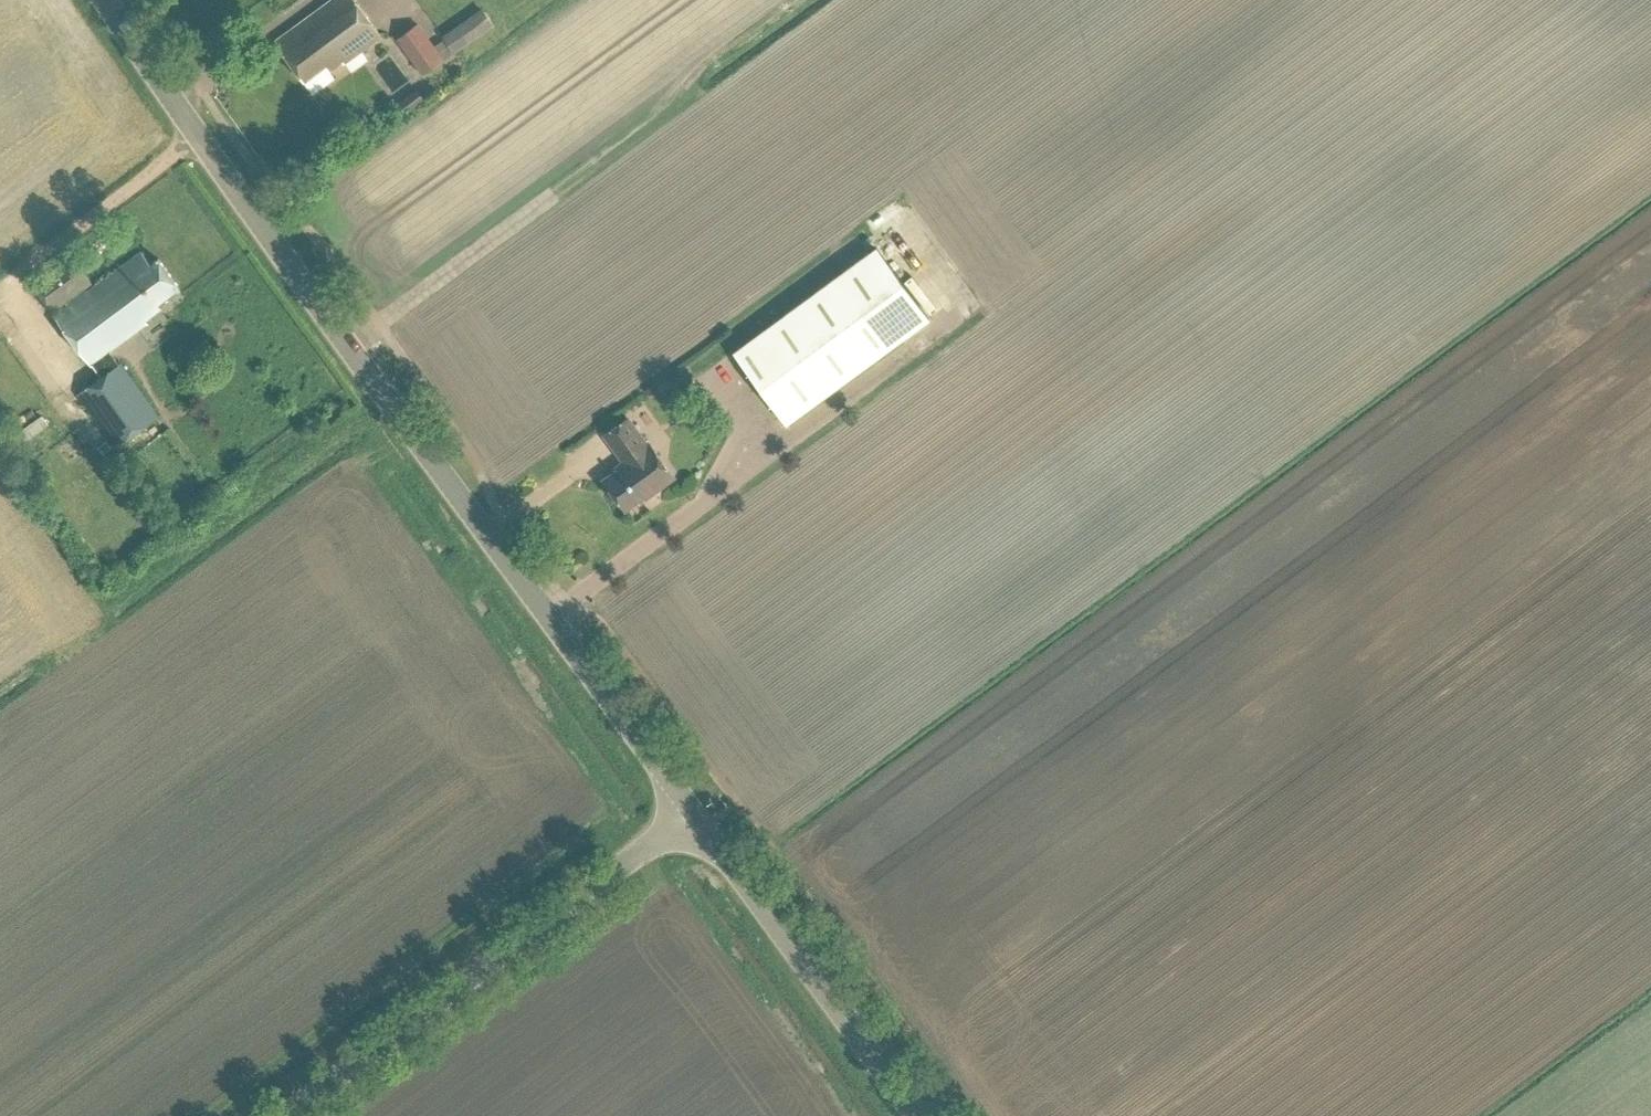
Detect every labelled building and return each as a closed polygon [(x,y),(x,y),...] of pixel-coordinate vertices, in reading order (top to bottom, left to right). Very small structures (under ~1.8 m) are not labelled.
[(307,81),(330,64),(334,69),(346,60),(348,63),(387,35),(362,0),(327,0),(275,37),(307,81)] [(441,35),(453,51),(493,24),(481,7),(441,35)] [(417,22),(396,38),(422,74),(444,58),(417,22)] [(405,113),(423,100),(415,89),(397,102),(405,113)] [(875,244),(869,237),(862,242),(868,250),(875,244)] [(868,250),(733,349),(786,421),(929,315),(876,244),(875,244),(868,250)] [(70,253),(30,283),(92,366),(94,365),(103,377),(78,393),(115,446),(159,416),(122,363),(121,364),(112,351),(149,323),(147,320),(163,308),(159,303),(180,287),(158,258),(152,263),(142,250),(89,290),(86,287),(92,283),(70,253)] [(619,468),(605,478),(625,506),(644,492),(646,495),(673,475),(652,444),(649,446),(628,417),(605,433),(624,459),(617,465),(619,468)] [(110,447),(105,440),(97,446),(102,453),(110,447)]
